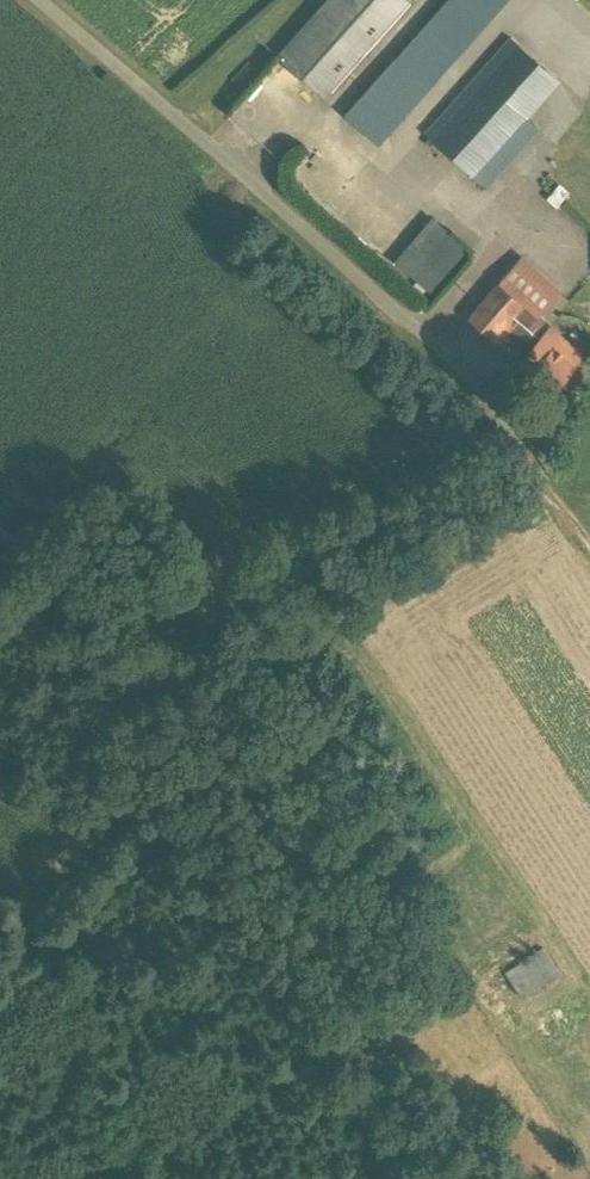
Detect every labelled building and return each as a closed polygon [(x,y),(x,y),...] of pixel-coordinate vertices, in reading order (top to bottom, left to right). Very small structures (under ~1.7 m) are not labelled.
[(276,57),(321,97),(409,0),(328,0),(276,57)] [(345,116),(378,146),(387,137),(388,138),(510,0),(448,0),(345,116)] [(423,134),(483,187),(495,173),(536,127),(525,117),(544,96),(495,52),(423,134)] [(393,260),(430,293),(471,249),(434,215),(393,260)] [(521,257),(498,282),(467,317),(552,392),(575,365),(559,349),(565,343),(538,318),(561,292),(521,257)] [(544,949),(507,974),(521,999),(560,973),(544,949)] [(493,1016),(521,999),(507,974),(504,969),(475,986),(493,1016)]
